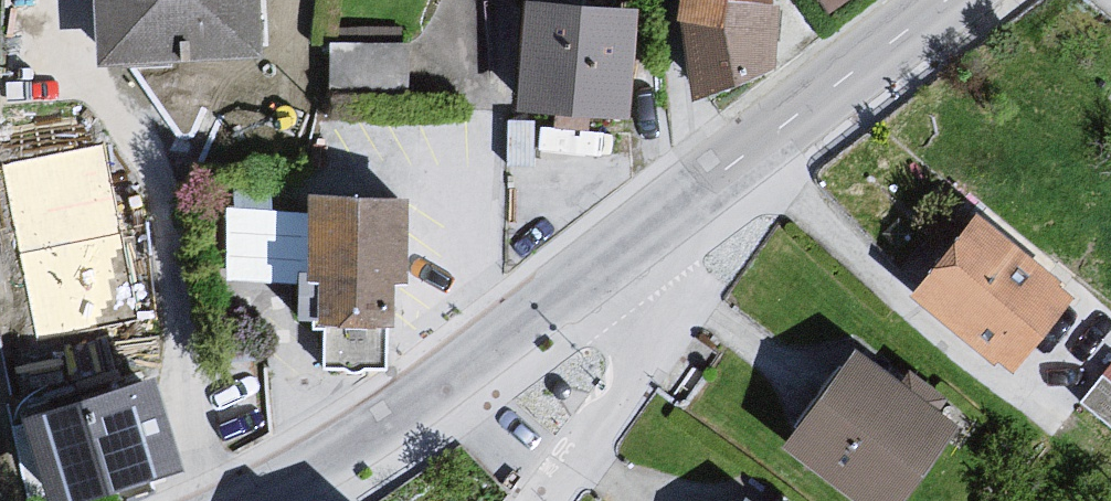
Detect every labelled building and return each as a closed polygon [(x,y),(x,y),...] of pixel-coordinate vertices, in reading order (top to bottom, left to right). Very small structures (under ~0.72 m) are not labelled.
[(75,73),(246,65),(242,0),(70,0),(75,73)] [(696,99),(770,71),(771,7),(772,0),(687,0),(696,99)] [(831,11),(848,0),(823,0),(831,11)] [(629,24),(537,17),(530,109),(622,115),(629,24)] [(293,271),(294,200),(231,199),(229,269),(293,271)] [(423,209),(320,206),(309,251),(316,269),(335,294),(333,333),(393,335),(408,322),(411,311),(420,303),(423,209)] [(975,230),(921,298),(1011,370),(1065,302),(975,230)] [(94,313),(6,336),(18,399),(116,374),(94,313)] [(786,456),(850,500),(912,500),(942,469),(925,454),(944,430),(855,366),(786,456)] [(30,432),(54,500),(93,500),(181,476),(156,395),(30,432)]
